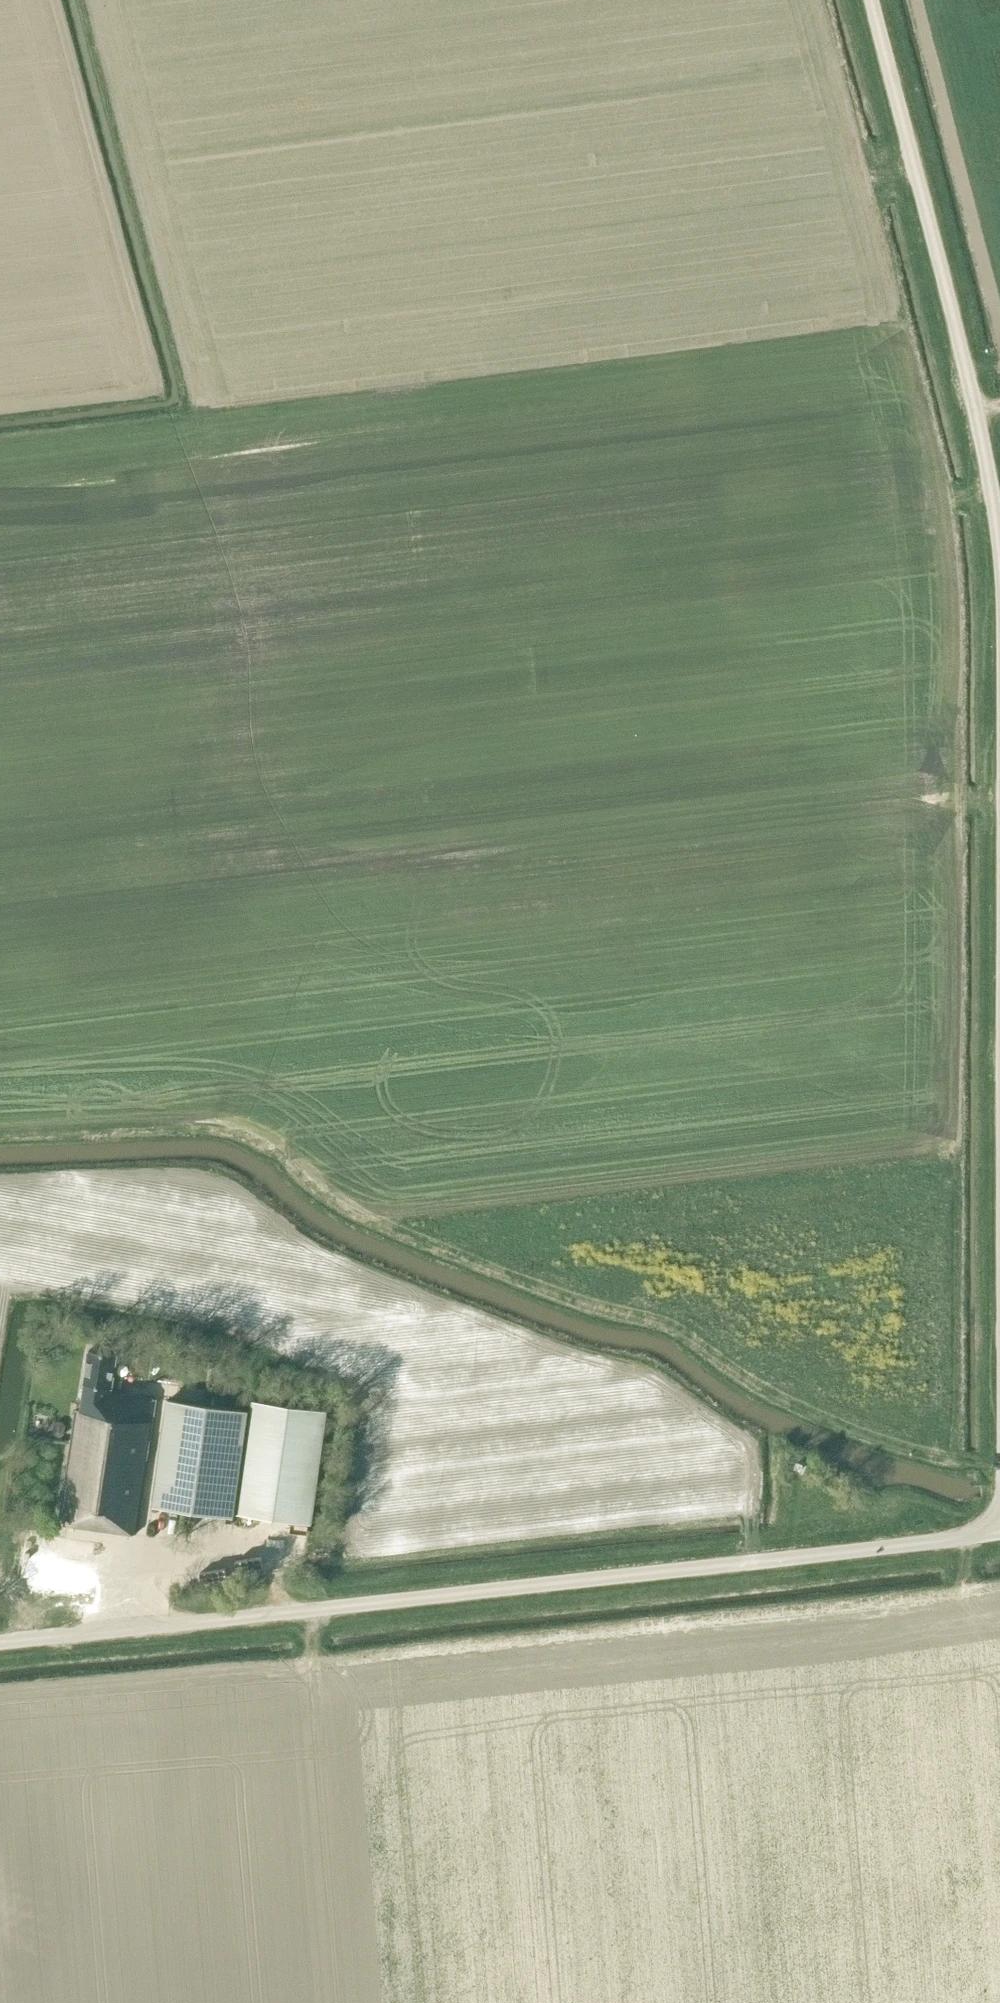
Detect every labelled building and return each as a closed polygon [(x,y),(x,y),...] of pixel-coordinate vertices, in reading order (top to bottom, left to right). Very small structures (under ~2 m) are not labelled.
[(59,1523),(135,1534),(155,1400),(111,1393),(117,1354),(88,1350),(80,1410),(76,1409),(59,1523)] [(237,1513),(310,1524),(327,1411),(254,1400),(243,1472),(240,1471),(248,1413),(168,1401),(152,1508),(232,1520),(234,1508),(238,1508),(237,1513)] [(66,1426),(64,1421),(60,1420),(55,1423),(53,1432),(56,1436),(61,1437),(64,1434),(66,1426)]
